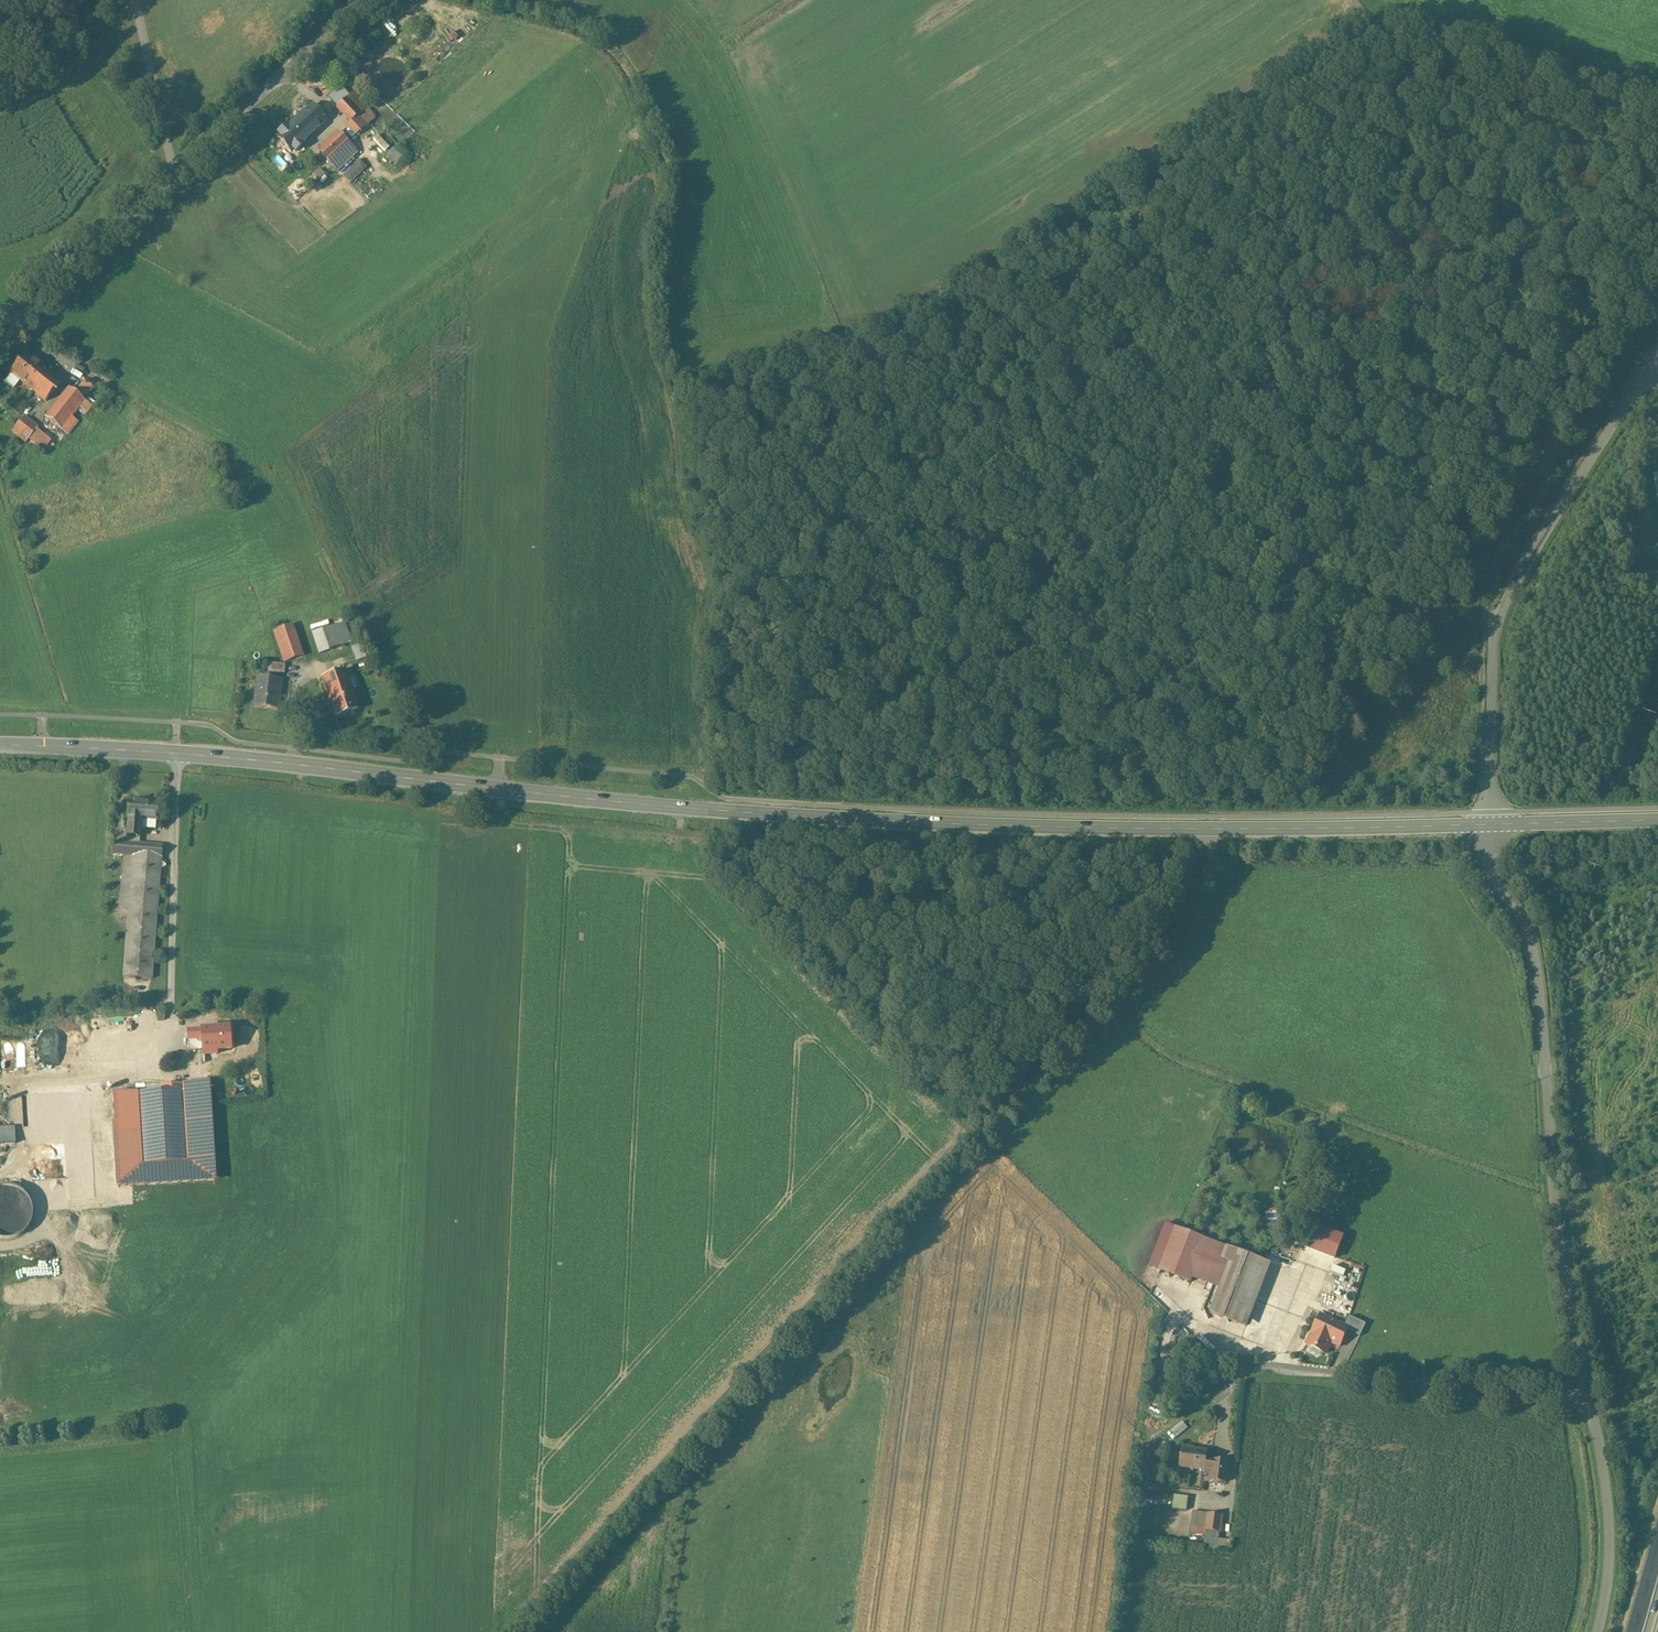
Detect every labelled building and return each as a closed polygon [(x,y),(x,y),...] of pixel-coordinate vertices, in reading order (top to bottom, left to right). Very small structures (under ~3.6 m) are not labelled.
[(372,73),(375,63),(363,59),(360,69),(372,73)] [(335,98),(332,94),(328,98),(364,137),(372,131),(367,126),(371,122),(361,112),(359,113),(341,93),(335,98)] [(312,105),(296,120),(301,125),(303,124),(311,133),(326,120),(312,105)] [(292,151),(311,133),(303,124),(301,125),(296,120),(279,136),(292,151)] [(353,149),(338,133),(319,150),(334,167),(353,149)] [(397,164),(406,159),(401,150),(392,155),(397,164)] [(366,167),(359,161),(343,176),(349,183),(366,167)] [(324,174),(319,169),(312,175),(318,180),(324,174)] [(61,381),(29,355),(12,375),(45,401),(61,381)] [(86,400),(69,388),(45,417),(67,434),(77,420),(72,417),(86,400)] [(24,417),(11,433),(25,444),(38,428),(24,417)] [(344,623),(322,630),(329,650),(350,643),(344,623)] [(302,657),(291,625),(274,631),(284,663),(302,657)] [(285,665),(268,664),(267,672),(284,674),(285,665)] [(344,670),(322,678),(335,718),(358,710),(344,670)] [(280,680),(257,678),(253,707),(277,709),(280,680)] [(129,801),(126,835),(139,837),(141,819),(156,820),(157,804),(129,801)] [(126,835),(126,843),(139,844),(139,837),(126,835)] [(112,853),(124,854),(162,858),(163,846),(139,844),(126,843),(113,842),(112,853)] [(151,979),(162,858),(124,854),(120,907),(129,907),(123,977),(151,979)] [(230,1050),(229,1050),(229,1056),(237,1055),(237,1057),(250,1056),(249,1043),(257,1042),(256,1028),(229,1030),(230,1050)] [(230,1050),(229,1030),(229,1029),(219,1029),(219,1031),(201,1032),(202,1038),(202,1051),(202,1052),(204,1052),(204,1051),(209,1050),(209,1051),(229,1050),(230,1050)] [(202,1051),(202,1038),(188,1039),(189,1052),(202,1051)] [(218,1072),(218,1063),(202,1064),(203,1073),(218,1072)] [(160,1091),(138,1092),(104,1095),(106,1119),(114,1119),(118,1187),(214,1181),(208,1081),(160,1084),(160,1091)] [(18,1125),(0,1126),(0,1143),(19,1142),(18,1125)] [(0,1188),(0,1239),(8,1240),(16,1238),(24,1232),(29,1225),(32,1217),(31,1208),(28,1199),(22,1193),(15,1189),(6,1187),(0,1188)] [(1246,1328),(1271,1264),(1174,1227),(1166,1224),(1150,1266),(1217,1292),(1209,1313),(1246,1328)] [(1336,1258),(1343,1237),(1310,1225),(1302,1249),(1335,1260),(1336,1258)] [(1350,1328),(1320,1314),(1305,1345),(1327,1355),(1332,1346),(1340,1349),(1350,1328)] [(1193,1449),(1182,1447),(1180,1467),(1211,1471),(1213,1463),(1206,1462),(1207,1452),(1193,1450),(1193,1449)] [(1229,1464),(1213,1462),(1213,1463),(1211,1471),(1210,1481),(1227,1483),(1229,1464)] [(1175,1507),(1190,1509),(1192,1496),(1178,1493),(1175,1507)] [(1223,1515),(1207,1513),(1205,1531),(1221,1533),(1223,1515)]
